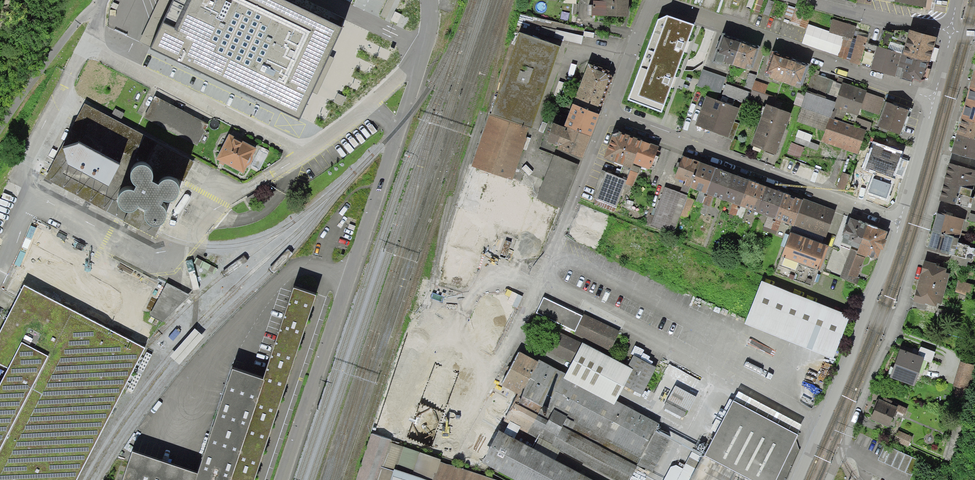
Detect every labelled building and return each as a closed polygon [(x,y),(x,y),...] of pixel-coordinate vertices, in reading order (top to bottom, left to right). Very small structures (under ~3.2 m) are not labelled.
[(302,113),(342,24),(287,0),(169,0),(148,44),(302,113)] [(600,2),(592,1),(592,15),(628,17),(629,0),(600,0),(600,2)] [(645,57),(678,69),(685,48),(693,24),(661,14),(645,57)] [(494,116),(473,166),(511,176),(542,85),(548,87),(562,43),(583,45),(587,31),(522,16),(490,114),(494,116)] [(928,81),(941,36),(912,28),(904,54),(898,76),(923,83),(928,81)] [(764,47),(728,35),(720,60),(755,72),(764,47)] [(904,54),(878,47),(872,69),(898,76),(904,54)] [(768,75),(805,87),(812,66),(775,54),(768,75)] [(678,69),(645,57),(629,99),(663,112),(673,84),(678,69)] [(577,85),(604,94),(611,75),(584,65),(577,85)] [(726,79),(703,72),(697,88),(721,96),(726,79)] [(955,152),(974,158),(974,81),(955,152)] [(604,94),(577,85),(571,102),(598,112),(604,94)] [(837,107),(861,115),(869,94),(845,85),(837,107)] [(750,95),(726,86),(722,98),(746,106),(750,95)] [(837,103),(807,92),(801,109),(831,120),(837,103)] [(708,98),(699,125),(731,136),(740,109),(708,98)] [(145,119),(198,147),(208,127),(155,100),(145,119)] [(888,101),(881,126),(904,133),(911,108),(888,101)] [(598,112),(571,102),(563,126),(589,137),(598,112)] [(757,146),(781,154),(794,114),(770,106),(757,146)] [(833,119),(825,142),(858,154),(866,131),(833,119)] [(580,160),(589,137),(563,126),(550,122),(541,144),(580,160)] [(632,166),(641,141),(621,134),(614,137),(606,157),(632,166)] [(73,162),(114,184),(128,160),(86,137),(66,145),(73,162)] [(220,160),(244,172),(255,151),(231,139),(220,160)] [(641,141),(632,166),(651,172),(661,149),(641,141)] [(878,144),(868,169),(895,179),(904,153),(878,144)] [(580,165),(554,155),(537,197),(562,206),(580,165)] [(696,185),(703,163),(683,156),(675,179),(696,185)] [(696,185),(713,191),(721,169),(703,163),(696,185)] [(974,190),(974,170),(951,164),(946,183),(974,190)] [(713,191),(729,198),(738,175),(721,169),(713,191)] [(629,182),(608,174),(598,199),(620,207),(629,182)] [(729,198),(746,204),(755,181),(738,175),(729,198)] [(746,204),(762,211),(771,187),(755,181),(746,204)] [(946,183),(942,201),(972,207),(974,194),(974,190),(946,183)] [(762,211),(779,217),(788,193),(771,187),(762,211)] [(688,198),(665,190),(653,227),(676,235),(688,198)] [(779,217),(795,223),(794,226),(825,237),(835,210),(804,199),(804,200),(788,193),(779,217)] [(936,232),(962,238),(966,220),(940,213),(936,232)] [(858,251),(868,225),(852,219),(842,245),(858,251)] [(868,225),(858,251),(880,259),(890,233),(868,225)] [(962,238),(936,232),(932,248),(958,254),(962,238)] [(832,247),(793,233),(785,256),(824,270),(832,247)] [(866,258),(850,253),(841,278),(858,283),(866,258)] [(972,259),(952,255),(950,264),(970,268),(972,259)] [(949,268),(927,260),(917,300),(943,308),(952,277),(949,268)] [(137,287),(106,271),(84,313),(128,336),(141,311),(128,305),(137,287)] [(970,283),(958,281),(956,294),(968,296),(970,283)] [(853,316),(764,282),(747,325),(836,359),(853,316)] [(191,296),(167,284),(151,316),(164,325),(191,296)] [(147,349),(26,285),(0,335),(0,363),(10,368),(0,387),(0,479),(80,479),(147,349)] [(313,296),(291,288),(261,380),(228,370),(195,473),(130,453),(121,479),(253,479),(313,296)] [(619,333),(544,298),(536,315),(611,350),(619,333)] [(583,345),(556,332),(546,352),(571,365),(563,380),(616,407),(627,387),(643,395),(657,368),(635,357),(630,367),(584,343),(583,345)] [(926,359),(905,351),(894,378),(916,386),(926,359)] [(504,419),(619,479),(629,479),(636,466),(650,473),(670,433),(616,407),(563,380),(516,355),(501,385),(519,394),(504,419)] [(900,408),(881,400),(872,419),(891,427),(900,408)] [(797,434),(732,401),(702,459),(691,453),(682,470),(693,475),(690,479),(774,479),(797,434)] [(372,434),(356,479),(377,479),(391,442),(372,434)] [(497,435),(485,461),(520,479),(585,479),(497,435)] [(912,457),(885,446),(879,461),(906,472),(912,457)] [(389,479),(499,479),(401,447),(389,479)]
